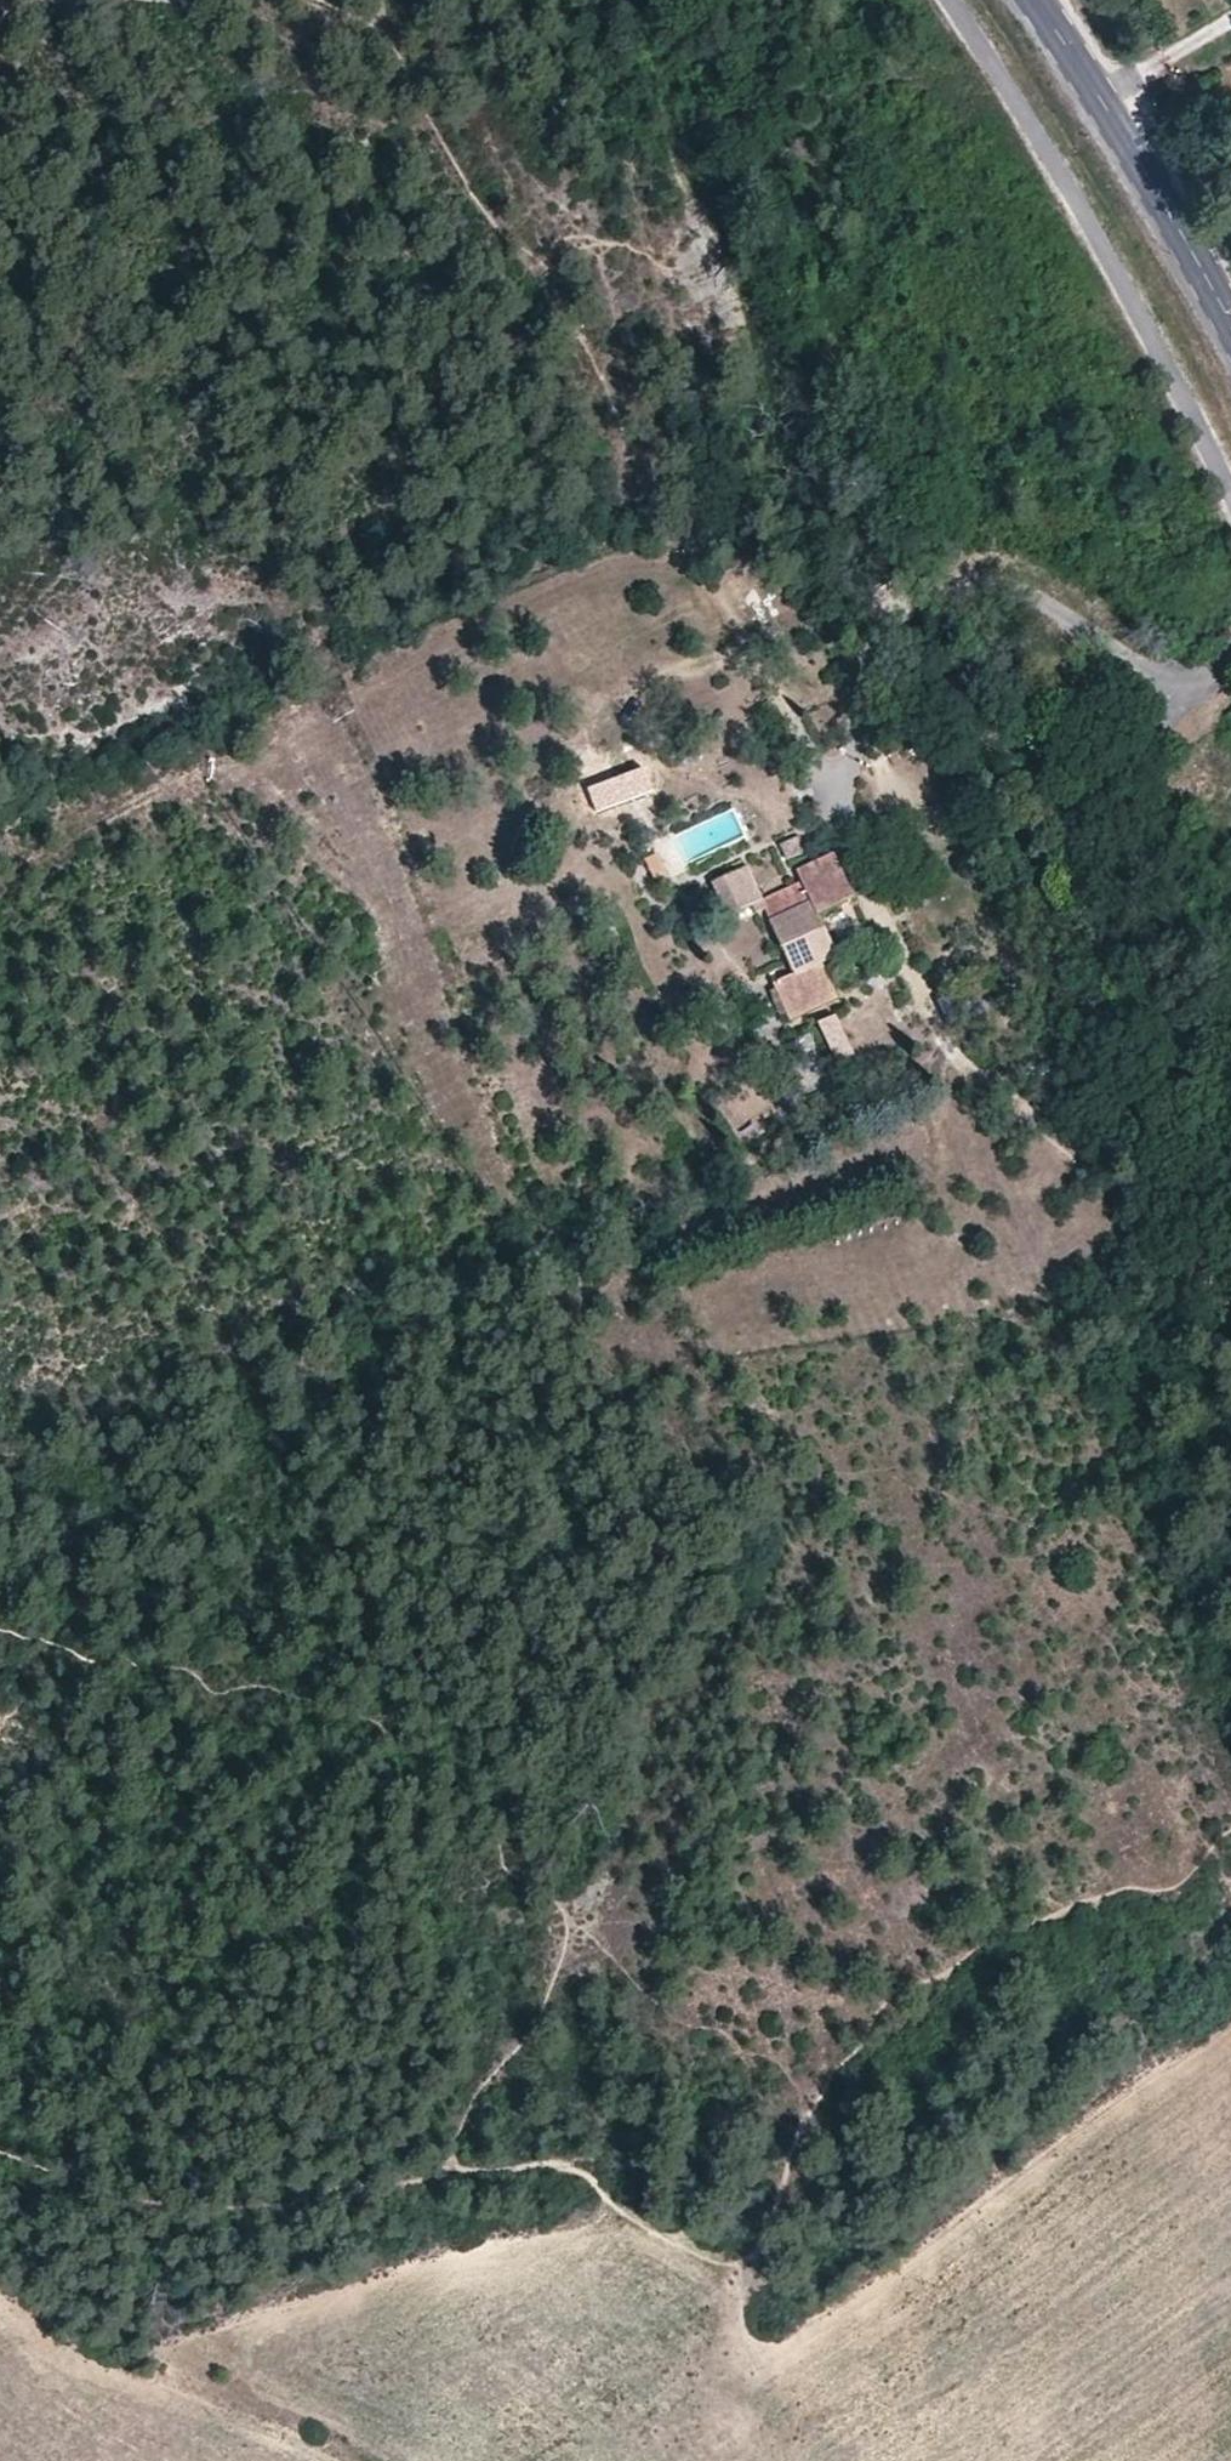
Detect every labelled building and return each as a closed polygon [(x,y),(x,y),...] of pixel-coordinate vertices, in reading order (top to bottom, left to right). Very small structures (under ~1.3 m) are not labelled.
[(633,770),(592,787),(601,808),(642,791),(633,770)] [(855,900),(835,856),(797,872),(802,883),(760,902),(754,904),(759,915),(765,912),(792,973),(772,982),(789,1019),(837,997),(823,965),(837,959),(818,917),(855,900)] [(754,904),(760,902),(744,867),(711,881),(727,916),(754,904)] [(829,1018),(815,1023),(827,1047),(839,1042),(829,1018)]
